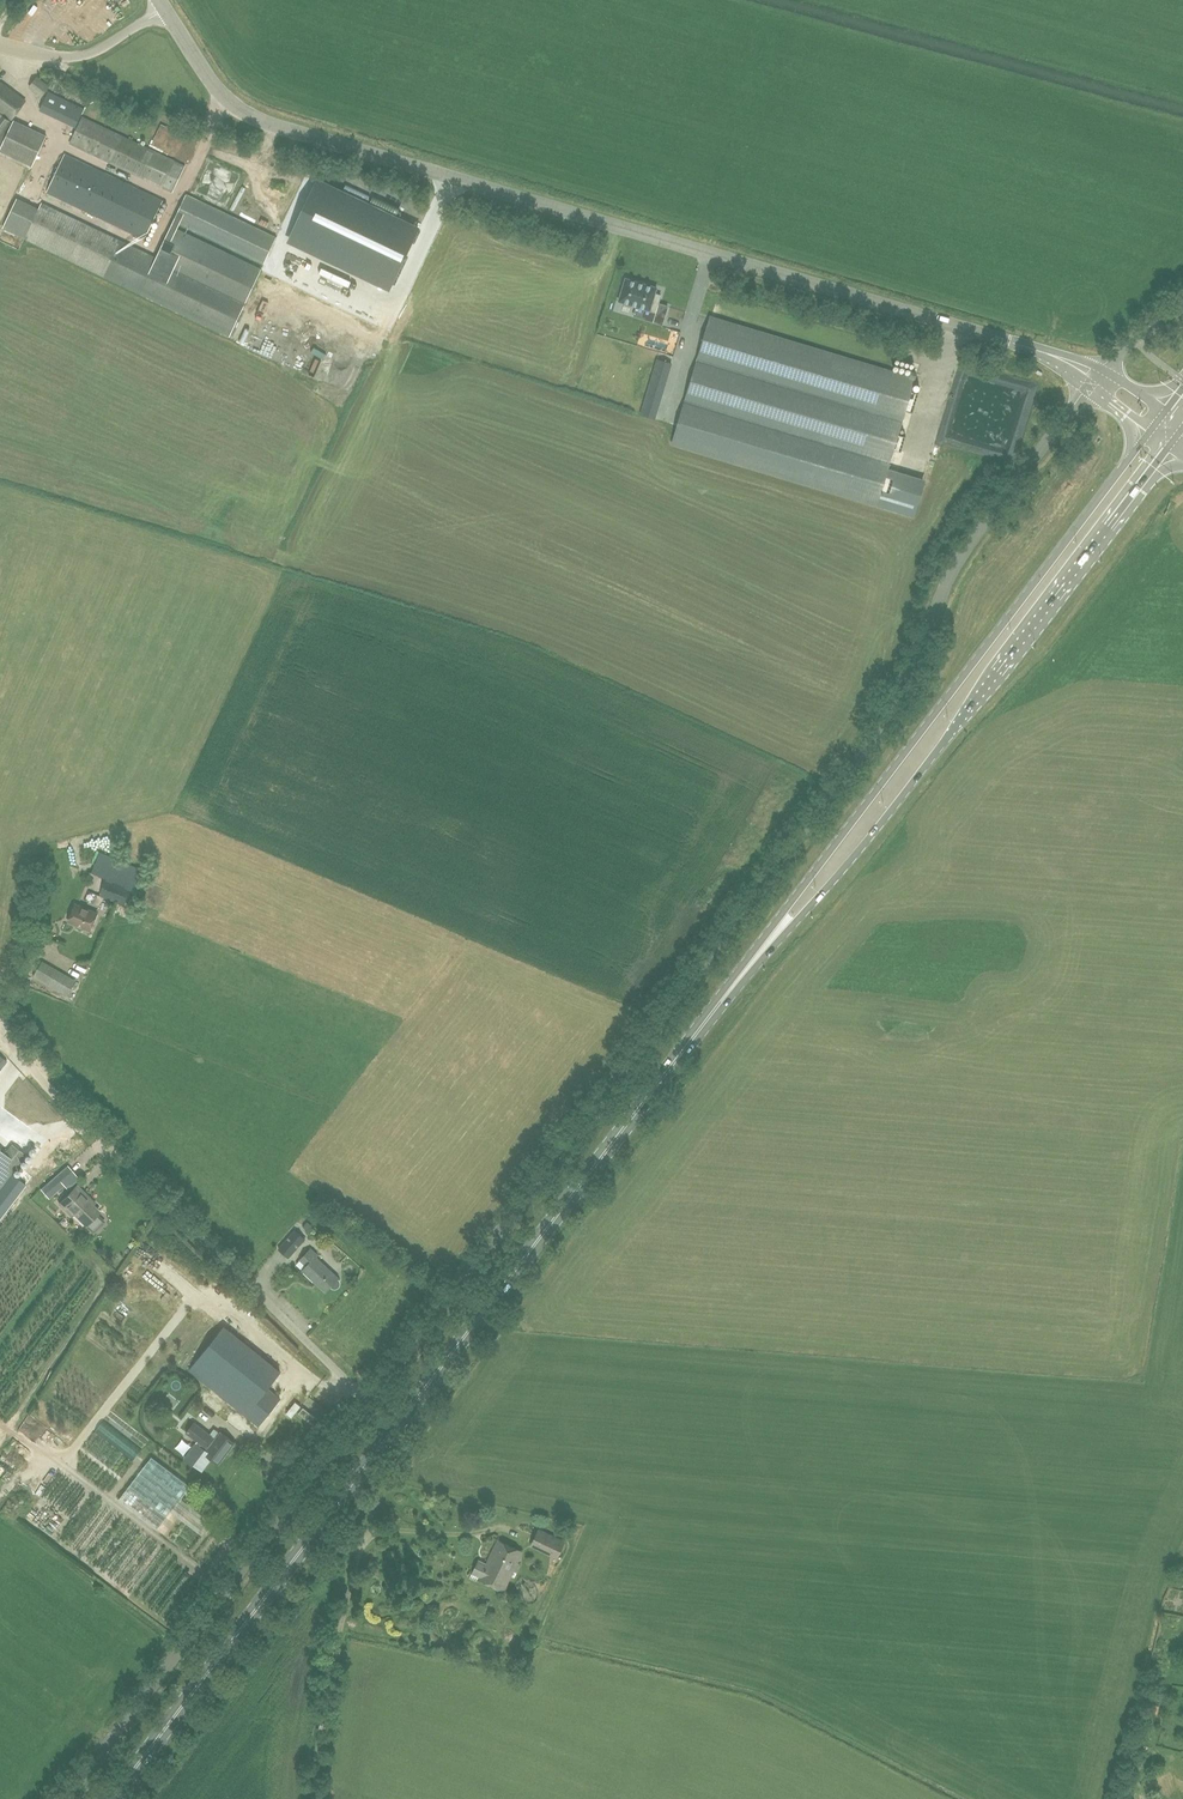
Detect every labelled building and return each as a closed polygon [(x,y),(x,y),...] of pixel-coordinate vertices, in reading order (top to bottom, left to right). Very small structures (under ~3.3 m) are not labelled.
[(36,78),(30,86),(41,95),(48,87),(36,78)] [(11,119),(25,101),(0,83),(0,111),(11,119)] [(40,110),(75,126),(84,109),(48,92),(40,110)] [(2,115),(0,118),(0,135),(10,122),(2,115)] [(82,117),(69,143),(172,192),(185,166),(82,117)] [(0,151),(32,167),(47,136),(15,120),(0,151)] [(144,238),(162,201),(64,154),(46,191),(144,238)] [(227,193),(235,173),(215,164),(207,185),(227,193)] [(289,236),(392,285),(419,230),(316,180),(289,236)] [(174,220),(180,222),(264,264),(276,237),(186,194),(174,220)] [(157,258),(119,239),(41,202),(38,209),(16,198),(2,227),(24,238),(102,275),(140,294),(229,337),(261,269),(177,228),(180,222),(174,220),(157,258)] [(658,303),(661,295),(655,293),(656,287),(626,278),(619,301),(650,310),(654,312),(652,321),(662,324),(667,306),(658,303)] [(897,434),(905,410),(912,412),(917,393),(910,391),(914,379),(709,318),(672,443),(876,504),(913,514),(921,486),(894,478),(885,475),(893,449),(900,451),(905,436),(897,434)] [(663,390),(649,386),(640,413),(654,418),(663,390)] [(1035,643),(1043,628),(1036,625),(1029,639),(1035,643)] [(100,894),(124,904),(131,889),(107,878),(100,894)] [(90,930),(97,913),(75,904),(68,921),(90,930)] [(65,994),(73,981),(42,963),(34,975),(65,994)] [(0,1091),(0,1101),(21,1121),(24,1118),(26,1120),(34,1112),(6,1085),(0,1091)] [(53,1112),(47,1102),(45,1104),(33,1087),(28,1091),(42,1112),(44,1111),(47,1116),(53,1112)] [(11,1141),(2,1134),(0,1137),(0,1140),(8,1146),(11,1141)] [(0,1151),(0,1187),(9,1174),(25,1155),(11,1144),(4,1154),(0,1151)] [(40,1189),(48,1198),(76,1174),(68,1165),(40,1189)] [(9,1174),(0,1187),(0,1220),(25,1187),(24,1186),(9,1174)] [(87,1200),(89,1198),(76,1185),(59,1203),(72,1215),(74,1213),(86,1225),(99,1212),(87,1200)] [(278,1249),(288,1258),(305,1239),(295,1230),(278,1249)] [(325,1291),(330,1286),(332,1288),(335,1288),(337,1287),(339,1285),(340,1283),(339,1280),(337,1278),(338,1278),(316,1258),(318,1255),(310,1248),(300,1259),(306,1266),(303,1270),(325,1291)] [(224,1327),(189,1370),(258,1425),(279,1398),(266,1388),(279,1371),(224,1327)] [(211,1458),(219,1463),(235,1442),(221,1431),(215,1438),(194,1422),(186,1432),(197,1440),(185,1457),(202,1470),(211,1458)] [(201,1534),(211,1521),(181,1498),(190,1486),(151,1456),(118,1499),(157,1529),(171,1511),(201,1534)] [(539,1528),(530,1547),(556,1559),(566,1540),(539,1528)] [(504,1591),(513,1572),(516,1573),(520,1564),(517,1563),(523,1552),(498,1540),(484,1567),(477,1564),(472,1573),(481,1577),(479,1579),(504,1591)]
